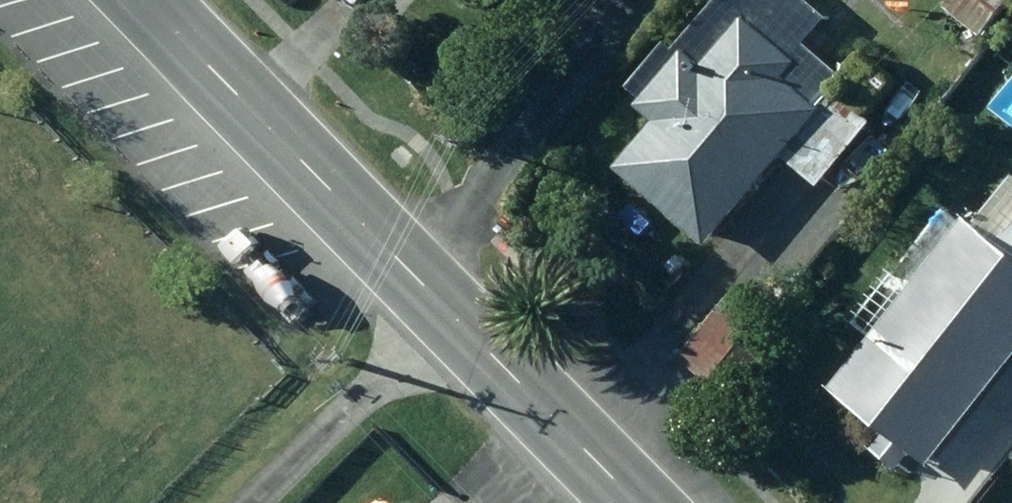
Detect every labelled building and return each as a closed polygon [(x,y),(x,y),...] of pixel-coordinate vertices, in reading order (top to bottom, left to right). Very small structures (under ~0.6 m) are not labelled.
[(601,173),(696,254),(774,162),(809,192),(862,130),(819,93),(831,79),(796,50),(820,22),(793,0),(710,0),(666,52),(657,44),(615,92),(631,106),(626,112),(642,125),(601,173)] [(936,7),(974,38),(1005,1),(1004,0),(942,0),(936,7)] [(869,446),(860,457),(887,479),(899,464),(916,477),(1011,355),(1011,183),(1006,178),(964,231),(954,223),(813,401),(869,446)] [(725,293),(670,360),(731,411),(787,344),(725,293)]
